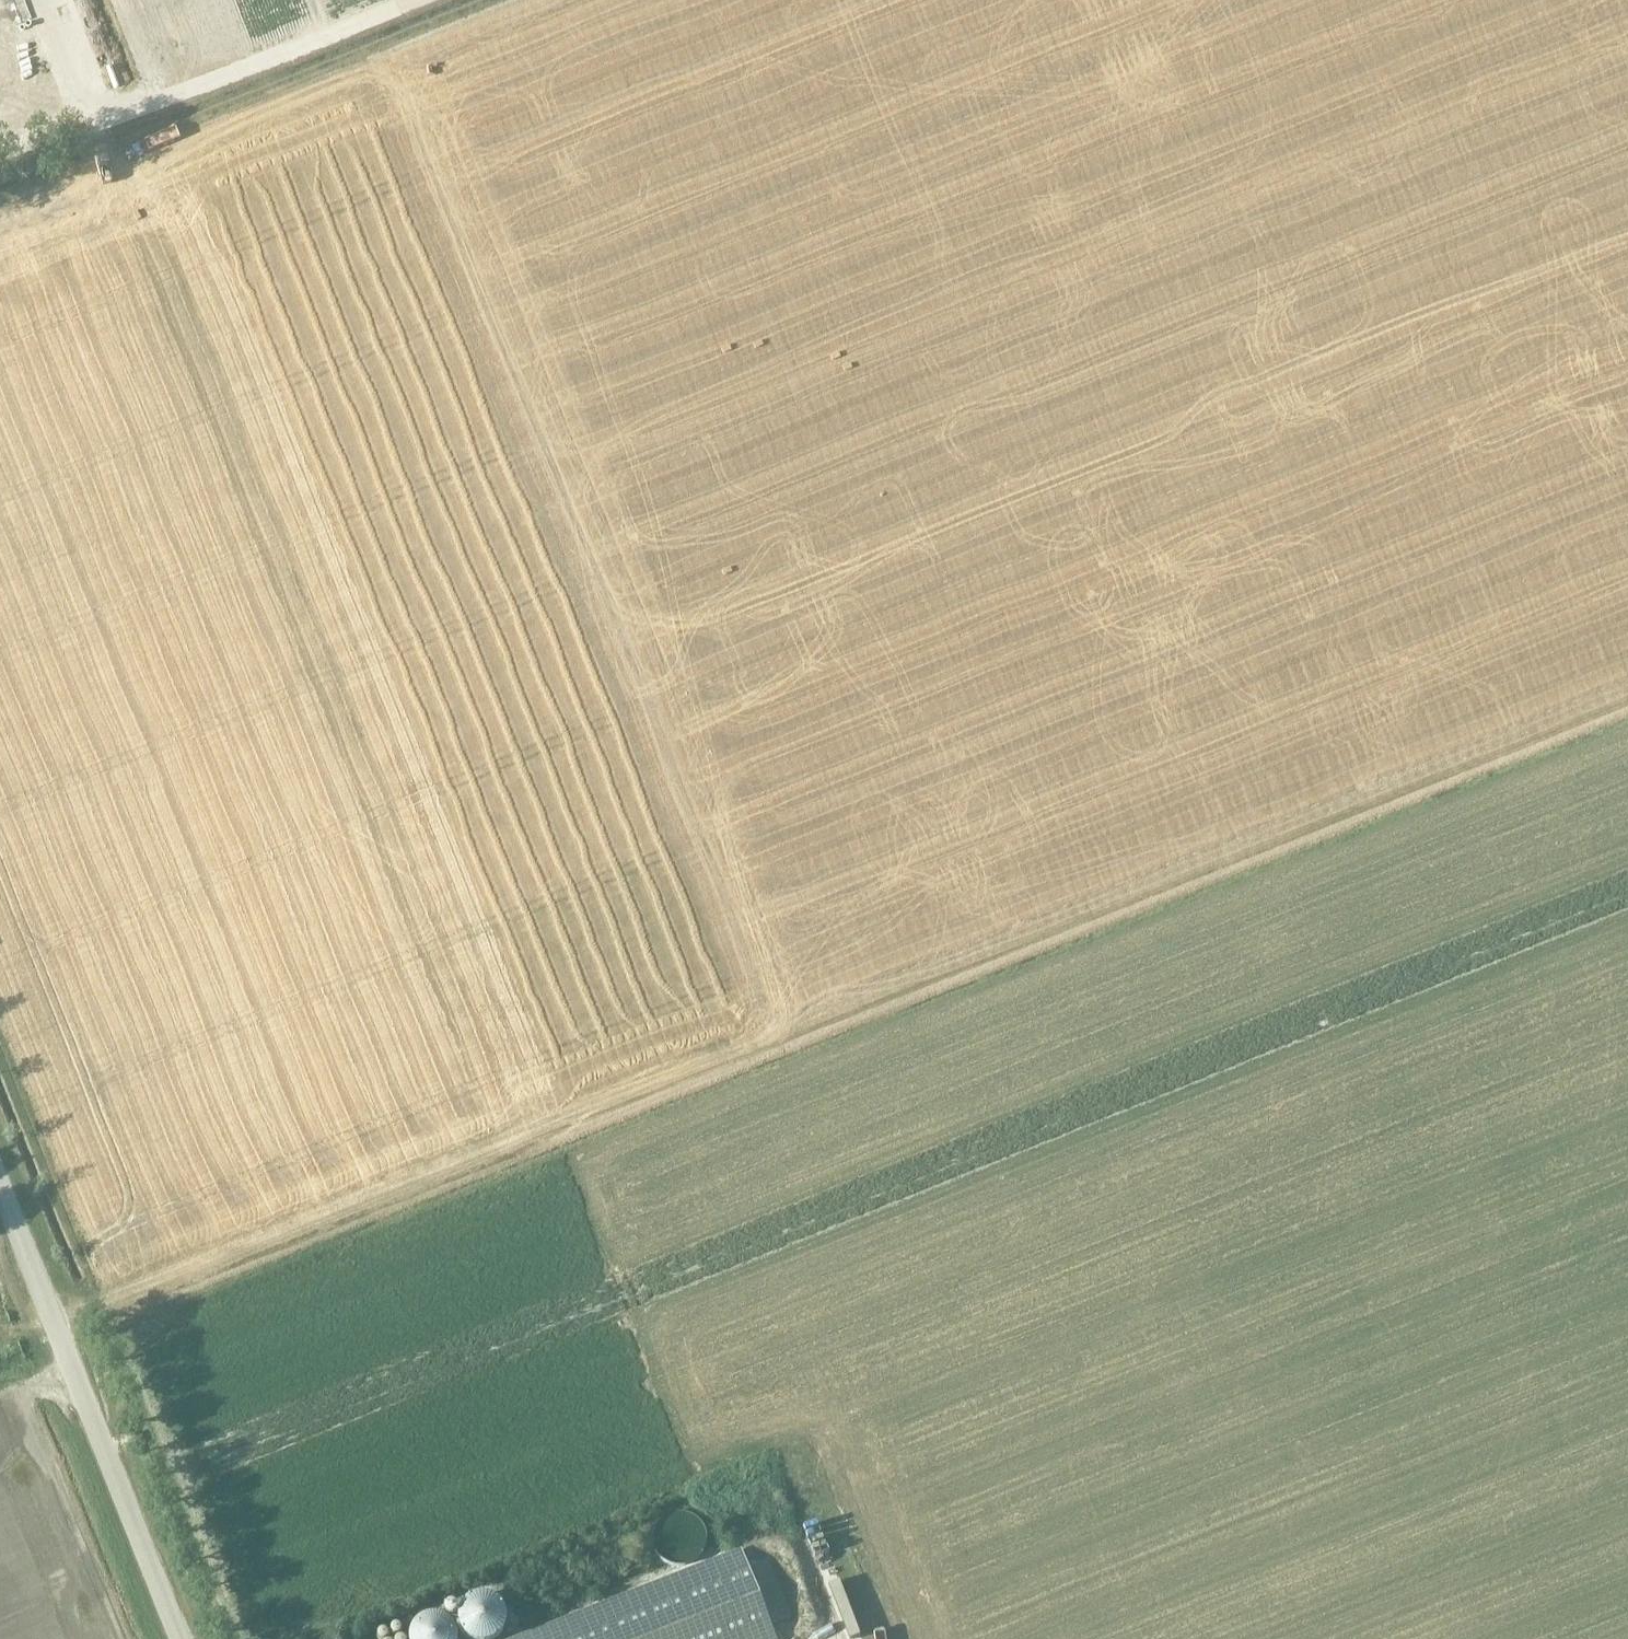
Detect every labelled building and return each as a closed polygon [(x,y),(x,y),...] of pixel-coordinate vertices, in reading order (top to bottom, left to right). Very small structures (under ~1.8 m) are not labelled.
[(745,1569),(738,1551),(514,1638),(773,1638),(768,1626),(791,1617),(769,1560),(745,1569)] [(480,1596),(477,1596),(473,1597),(469,1599),(468,1600),(466,1601),(464,1604),(462,1605),(461,1609),(459,1612),(459,1614),(458,1618),(459,1622),(460,1625),(461,1629),(464,1632),(465,1633),(468,1636),(471,1638),(473,1638),(475,1638),(486,1638),(490,1638),(493,1636),(494,1635),(497,1632),(498,1630),(500,1627),(501,1625),(502,1622),(502,1618),(502,1614),(501,1610),(500,1609),(498,1605),(496,1602),(493,1600),(490,1598),(488,1597),(484,1596),(480,1596)] [(452,1637),(452,1634),(451,1630),(450,1628),(448,1625),(446,1622),(443,1619),(440,1618),(436,1616),(434,1616),(431,1615),(429,1616),(425,1616),(421,1618),(418,1619),(416,1621),(415,1622),(413,1625),(411,1628),(409,1632),(409,1635),(409,1637),(409,1638),(452,1638),(452,1637)]
